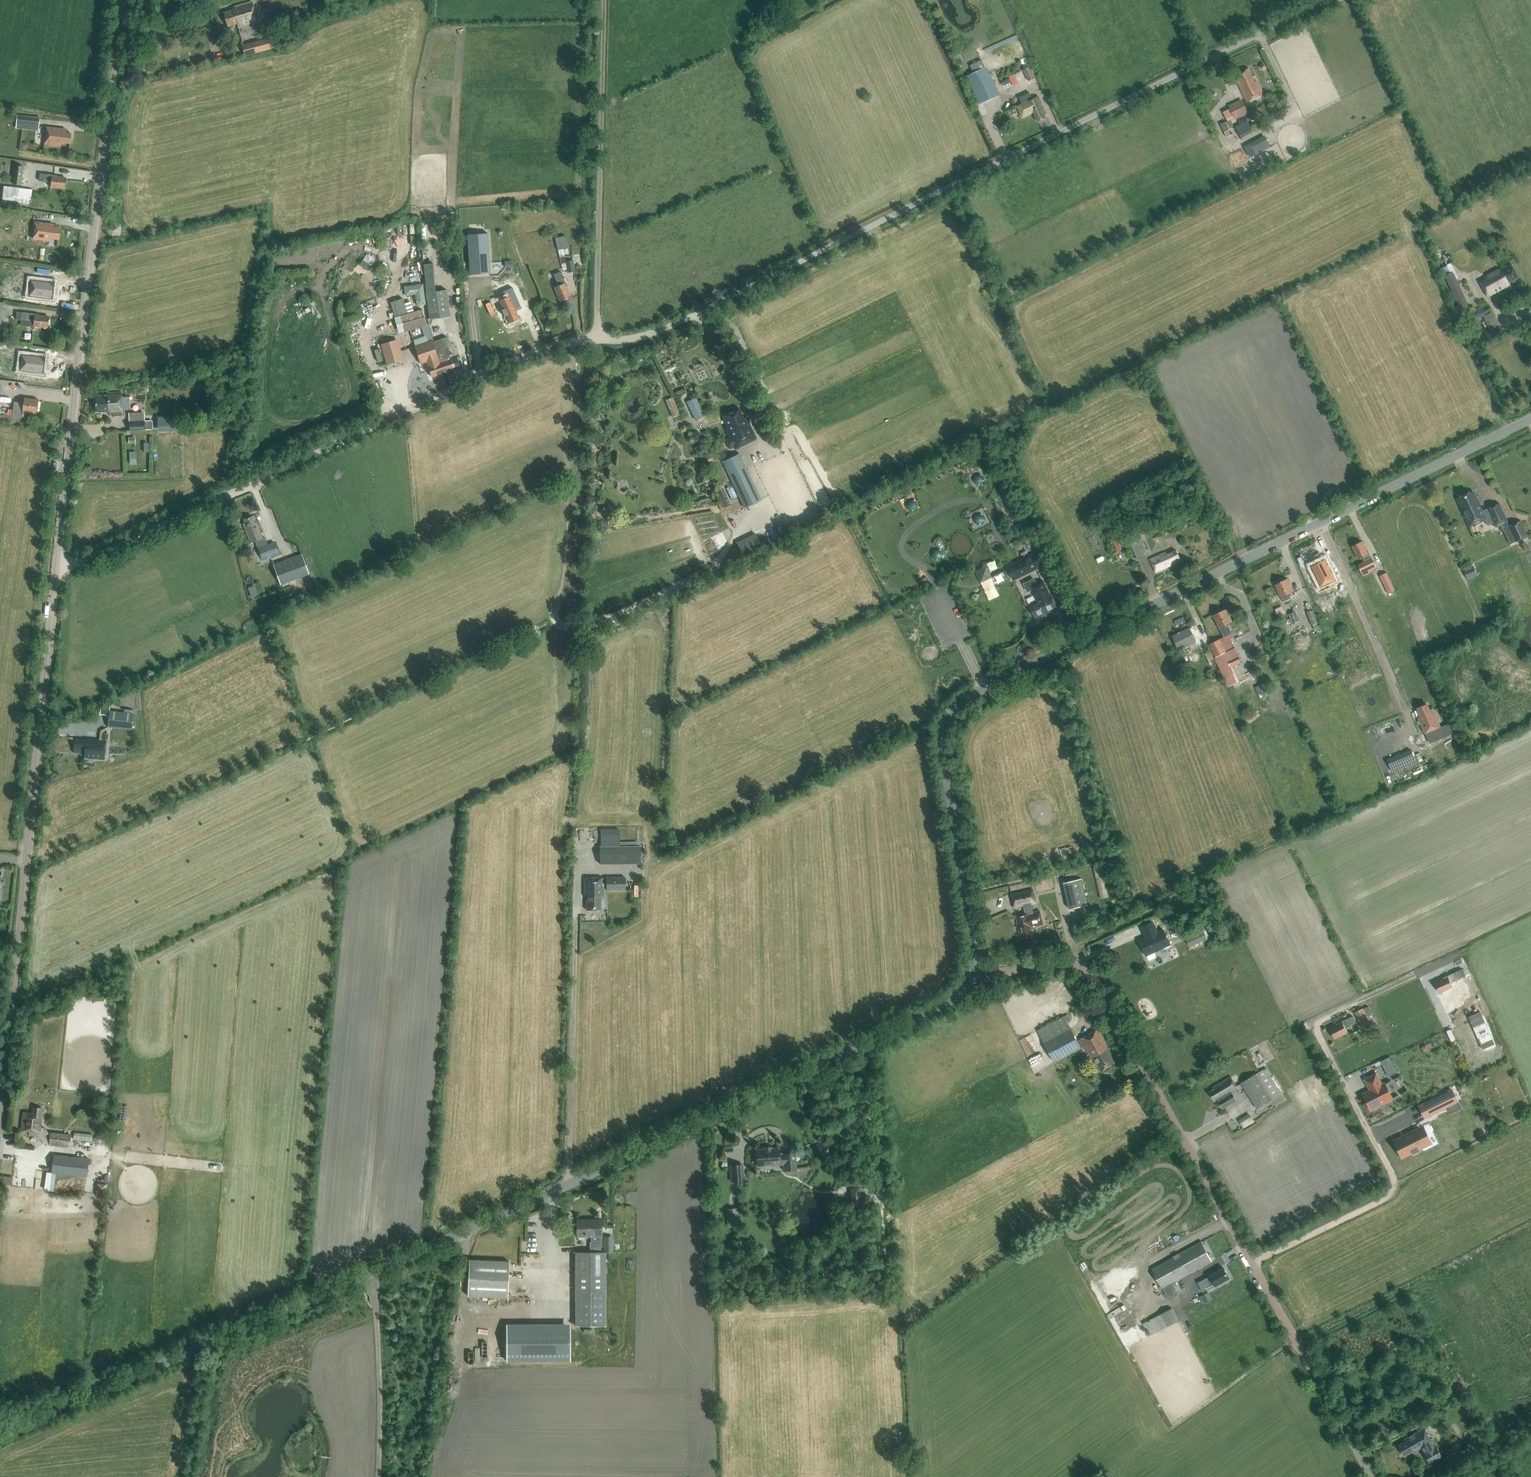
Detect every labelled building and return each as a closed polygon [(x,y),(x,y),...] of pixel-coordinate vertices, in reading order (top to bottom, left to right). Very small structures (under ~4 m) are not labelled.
[(235,7),(233,8),(233,10),(223,12),(227,26),(237,24),(238,26),(257,21),(252,1),(234,6),(235,7)] [(242,45),(245,56),(270,49),(267,38),(242,45)] [(1028,81),(1036,78),(1031,66),(1023,70),(1028,81)] [(967,77),(980,104),(999,95),(986,68),(985,68),(974,73),(967,77)] [(1236,74),(1241,83),(1239,84),(1247,102),(1263,94),(1255,76),(1253,77),(1249,68),(1236,74)] [(1014,84),(1019,82),(1015,73),(1010,75),(1014,84)] [(1045,115),(1047,114),(1039,97),(1033,100),(1030,93),(1019,98),(1022,105),(1018,107),(1022,117),(1033,112),(1038,122),(1046,118),(1045,115)] [(1229,123),(1235,120),(1249,113),(1242,99),(1229,105),(1230,109),(1223,112),(1227,120),(1229,123)] [(40,118),(17,115),(16,123),(39,126),(40,118)] [(1252,129),(1247,121),(1235,127),(1240,135),(1252,129)] [(70,143),(71,134),(63,133),(64,129),(46,127),(44,144),(61,146),(61,142),(70,143)] [(1256,155),(1270,147),(1264,136),(1250,143),(1256,155)] [(21,185),(24,166),(15,165),(12,184),(21,185)] [(51,187),(65,189),(66,178),(56,177),(56,176),(40,174),(39,181),(51,183),(51,187)] [(32,189),(4,186),(1,206),(18,208),(19,198),(31,200),(32,189)] [(53,228),(53,224),(35,222),(33,239),(49,241),(50,237),(59,238),(60,229),(53,228)] [(468,234),(471,275),(492,273),(489,233),(468,234)] [(565,234),(555,237),(558,249),(568,247),(565,234)] [(565,256),(564,257),(566,267),(568,273),(575,271),(574,265),(572,255),(571,255),(565,256)] [(363,260),(359,265),(368,271),(371,266),(363,260)] [(7,272),(20,273),(21,264),(8,263),(7,272)] [(442,318),(450,317),(447,290),(436,291),(433,264),(424,264),(430,319),(431,319),(442,318)] [(1508,264),(1484,277),(1494,293),(1508,285),(1507,283),(1514,279),(1516,280),(1518,279),(1518,277),(1512,265),(1509,267),(1508,264)] [(561,272),(553,275),(558,286),(555,287),(560,300),(570,296),(566,287),(567,286),(561,272)] [(1468,306),(1453,272),(1445,276),(1460,309),(1468,306)] [(32,281),(30,295),(51,297),(52,292),(53,283),(32,281)] [(503,299),(499,300),(503,309),(502,309),(505,316),(506,316),(509,322),(518,318),(519,318),(515,309),(516,309),(521,306),(513,287),(503,291),(505,296),(506,298),(503,299)] [(408,313),(403,298),(391,302),(395,316),(408,313)] [(1464,315),(1467,322),(1491,312),(1487,305),(1464,315)] [(405,331),(427,325),(422,309),(400,315),(405,331)] [(48,327),(49,317),(39,316),(39,314),(18,312),(17,320),(22,320),(22,325),(34,327),(34,326),(48,327)] [(447,337),(433,341),(436,350),(435,350),(443,373),(454,369),(453,368),(456,368),(460,367),(460,366),(459,366),(456,356),(450,358),(449,354),(450,354),(448,345),(450,344),(447,337)] [(396,340),(383,344),(388,363),(402,359),(396,340)] [(432,377),(443,373),(435,350),(436,350),(433,341),(432,341),(432,340),(415,346),(421,363),(427,361),(432,377)] [(22,356),(21,369),(42,372),(43,365),(44,358),(22,356)] [(122,392),(107,393),(107,395),(95,396),(96,413),(108,412),(108,414),(123,413),(123,410),(129,410),(128,397),(122,397),(122,392)] [(679,413),(672,397),(665,400),(672,416),(679,413)] [(696,397),(686,402),(695,421),(705,416),(696,397)] [(23,412),(37,414),(39,400),(24,398),(23,403),(14,402),(12,417),(22,418),(23,412)] [(739,408),(722,415),(727,425),(725,427),(729,436),(725,438),(729,448),(734,446),(735,448),(756,438),(746,417),(743,418),(739,408)] [(156,431),(173,430),(172,415),(156,415),(156,431)] [(130,431),(145,430),(144,421),(129,422),(130,431)] [(760,499),(739,452),(722,460),(743,507),(760,499)] [(723,488),(716,491),(720,499),(727,497),(723,488)] [(1469,526),(1485,519),(1488,525),(1494,522),(1495,526),(1507,521),(1499,504),(1488,509),(1488,510),(1482,512),(1473,492),(1470,493),(1469,491),(1460,495),(1461,497),(1458,499),(1462,509),(1462,510),(1469,526)] [(1018,507),(1011,511),(1016,521),(1023,517),(1018,507)] [(258,549),(262,559),(278,553),(274,543),(267,545),(264,537),(263,538),(257,523),(255,524),(252,517),(244,520),(245,523),(243,524),(250,543),(255,541),(258,549)] [(1509,527),(1516,542),(1527,536),(1520,521),(1509,527)] [(1099,530),(1090,533),(1095,550),(1104,547),(1099,530)] [(736,543),(743,556),(762,547),(759,540),(756,533),(736,543)] [(1139,533),(1128,537),(1137,560),(1148,555),(1142,541),(1143,541),(1139,533)] [(707,541),(712,551),(722,546),(717,536),(707,541)] [(759,540),(763,548),(771,544),(767,536),(759,540)] [(1113,542),(1117,551),(1126,547),(1122,538),(1113,542)] [(1362,542),(1353,546),(1359,559),(1363,557),(1365,562),(1358,565),(1363,576),(1370,573),(1368,568),(1375,565),(1367,550),(1366,551),(1362,542)] [(1179,559),(1176,551),(1166,555),(1165,552),(1150,559),(1156,572),(1171,565),(1177,563),(1176,560),(1179,559)] [(1014,580),(1044,565),(1038,552),(1007,567),(1014,580)] [(309,572),(302,555),(273,565),(280,583),(309,572)] [(1315,565),(1312,567),(1321,586),(1322,585),(1334,580),(1329,569),(1324,560),(1315,565)] [(975,571),(981,582),(992,577),(987,565),(975,571)] [(1465,573),(1467,579),(1477,574),(1474,568),(1465,573)] [(1387,572),(1380,576),(1389,593),(1395,591),(1390,581),(1391,580),(1387,572)] [(1050,595),(1043,581),(1037,584),(1034,579),(1023,584),(1027,592),(1032,590),(1035,597),(1036,596),(1038,600),(1037,601),(1037,602),(1031,605),(1036,616),(1030,619),(1030,620),(1037,617),(1037,618),(1057,608),(1051,595),(1050,595)] [(1289,595),(1294,592),(1287,579),(1275,584),(1281,598),(1283,602),(1291,598),(1289,595)] [(1285,615),(1282,606),(1275,609),(1278,617),(1285,615)] [(1226,609),(1213,615),(1224,638),(1232,634),(1227,625),(1232,623),(1226,609)] [(1320,628),(1312,610),(1306,613),(1311,625),(1313,625),(1315,631),(1320,628)] [(1299,621),(1295,612),(1289,614),(1293,624),(1299,621)] [(1197,644),(1208,639),(1204,630),(1198,632),(1195,625),(1190,628),(1189,628),(1172,636),(1179,649),(1196,641),(1197,644)] [(1209,645),(1215,658),(1226,653),(1220,639),(1209,645)] [(1227,660),(1231,668),(1242,663),(1242,662),(1238,655),(1227,660)] [(1240,682),(1237,674),(1224,680),(1227,688),(1240,682)] [(1425,733),(1441,727),(1433,710),(1430,711),(1427,705),(1418,709),(1421,715),(1418,716),(1425,733)] [(133,713),(109,711),(108,727),(132,729),(133,713)] [(78,753),(85,753),(84,757),(104,759),(106,740),(86,738),(86,740),(75,739),(74,748),(78,749),(78,753)] [(1412,750),(1388,760),(1393,772),(1417,762),(1412,750)] [(599,864),(641,864),(640,845),(599,846),(599,864)] [(1099,897),(1107,897),(1104,866),(1097,866),(1099,897)] [(603,886),(606,886),(606,890),(625,890),(625,877),(606,877),(606,883),(603,883),(603,878),(584,878),(584,896),(587,896),(587,910),(601,910),(601,908),(604,908),(604,899),(601,899),(601,896),(603,896),(603,886)] [(1063,881),(1067,908),(1087,905),(1083,878),(1063,881)] [(1033,889),(1011,894),(1014,907),(1024,905),(1030,903),(1036,902),(1033,889)] [(1016,915),(1021,935),(1024,935),(1024,938),(1032,936),(1030,928),(1032,928),(1032,927),(1043,924),(1040,910),(1033,912),(1032,906),(1030,906),(1030,903),(1024,905),(1025,909),(1026,909),(1027,912),(1016,915)] [(1157,932),(1153,922),(1142,927),(1147,937),(1139,941),(1146,955),(1149,960),(1156,957),(1153,952),(1170,944),(1163,930),(1157,932)] [(1203,930),(1185,938),(1190,947),(1207,939),(1203,930)] [(1452,986),(1451,983),(1466,976),(1462,969),(1459,971),(1444,978),(1444,979),(1435,983),(1439,992),(1452,986)] [(1470,989),(1475,986),(1471,977),(1460,982),(1466,995),(1471,993),(1470,989)] [(1470,1000),(1472,1005),(1478,1003),(1476,997),(1470,1000)] [(1369,1007),(1363,1009),(1355,1013),(1361,1027),(1370,1023),(1367,1017),(1372,1015),(1369,1007)] [(1037,1030),(1055,1062),(1082,1048),(1064,1016),(1037,1030)] [(1352,1016),(1338,1024),(1338,1025),(1329,1029),(1334,1039),(1347,1032),(1345,1029),(1356,1023),(1352,1016)] [(1094,1057),(1101,1070),(1115,1063),(1108,1049),(1109,1049),(1098,1029),(1081,1039),(1092,1058),(1094,1057)] [(1392,1063),(1389,1057),(1380,1061),(1383,1068),(1392,1063)] [(1281,1094),(1266,1068),(1241,1083),(1257,1109),(1281,1094)] [(1376,1074),(1365,1080),(1370,1090),(1363,1094),(1371,1110),(1393,1098),(1385,1083),(1382,1085),(1376,1074)] [(1237,1089),(1231,1077),(1213,1087),(1214,1089),(1210,1092),(1215,1100),(1217,1098),(1223,1108),(1236,1100),(1231,1092),(1237,1089)] [(1464,1087),(1457,1091),(1461,1100),(1468,1096),(1464,1087)] [(1452,1090),(1428,1102),(1433,1113),(1450,1105),(1448,1101),(1455,1097),(1452,1090)] [(70,1147),(71,1135),(51,1133),(51,1135),(45,1128),(40,1127),(42,1109),(33,1108),(33,1114),(23,1113),(21,1131),(32,1132),(32,1136),(39,1137),(45,1144),(70,1147)] [(1239,1119),(1243,1127),(1255,1121),(1250,1113),(1239,1119)] [(1400,1136),(1398,1133),(1409,1127),(1405,1119),(1380,1132),(1386,1143),(1400,1136)] [(1428,1144),(1422,1131),(1416,1134),(1414,1131),(1414,1132),(1395,1141),(1394,1141),(1402,1157),(1413,1152),(1413,1153),(1414,1153),(1414,1152),(1418,1150),(1419,1151),(1419,1150),(1418,1149),(1428,1144)] [(74,1132),(74,1139),(92,1140),(92,1133),(74,1132)] [(779,1155),(778,1148),(756,1150),(758,1166),(784,1164),(784,1170),(796,1169),(795,1153),(779,1155)] [(89,1158),(54,1154),(52,1173),(87,1177),(89,1158)] [(743,1164),(729,1165),(731,1182),(744,1181),(743,1164)] [(96,1183),(96,1191),(106,1191),(106,1183),(96,1183)] [(739,1225),(738,1208),(726,1209),(727,1226),(739,1225)] [(576,1326),(606,1326),(606,1252),(601,1252),(601,1236),(602,1236),(601,1220),(577,1220),(577,1236),(591,1236),(591,1242),(590,1242),(590,1252),(575,1252),(576,1326)] [(613,1242),(604,1242),(604,1251),(613,1251),(613,1242)] [(1202,1242),(1151,1269),(1168,1299),(1178,1294),(1172,1283),(1212,1261),(1202,1242)] [(508,1298),(509,1261),(469,1260),(468,1296),(508,1298)] [(1198,1283),(1201,1288),(1203,1292),(1215,1285),(1215,1286),(1229,1278),(1224,1268),(1210,1275),(1211,1276),(1198,1283)] [(1120,1294),(1124,1292),(1127,1289),(1128,1285),(1128,1281),(1127,1277),(1124,1274),(1121,1272),(1117,1271),(1113,1272),(1109,1274),(1106,1277),(1105,1281),(1105,1285),(1106,1289),(1109,1292),(1112,1294),(1116,1295),(1120,1294)] [(1200,1296),(1204,1303),(1212,1298),(1208,1292),(1200,1296)] [(1159,1331),(1168,1326),(1178,1321),(1172,1308),(1152,1318),(1143,1323),(1149,1336),(1159,1331)] [(1405,1439),(1406,1442),(1399,1446),(1404,1455),(1413,1450),(1414,1451),(1422,1447),(1425,1453),(1424,1453),(1430,1464),(1442,1457),(1436,1447),(1434,1448),(1424,1429),(1405,1439)] [(1475,1434),(1481,1444),(1489,1440),(1482,1429),(1475,1434)] [(1466,1463),(1480,1456),(1473,1444),(1460,1451),(1466,1463)] [(1464,1461),(1455,1445),(1444,1451),(1453,1467),(1464,1461)]
